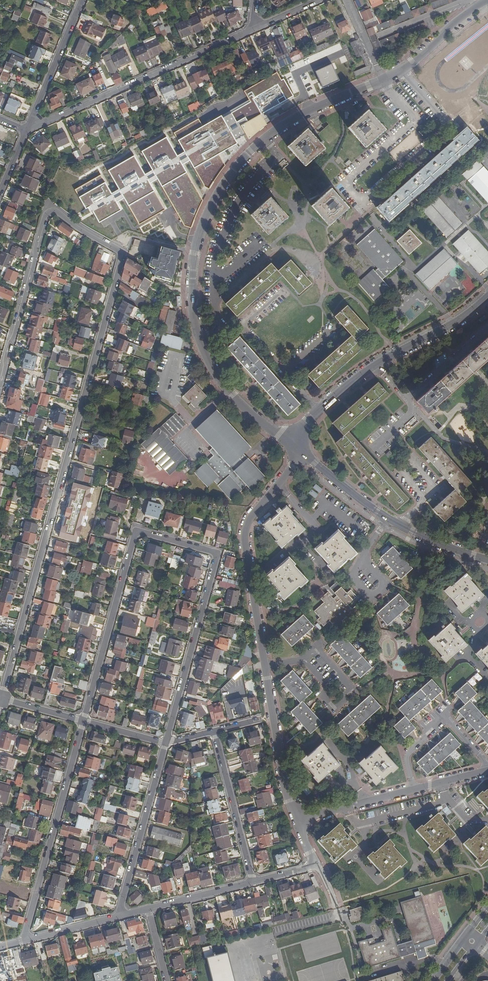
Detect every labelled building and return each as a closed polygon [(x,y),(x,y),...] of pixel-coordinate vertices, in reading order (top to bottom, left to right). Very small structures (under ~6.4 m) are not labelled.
[(354,1),(357,8),(362,6),(359,0),(357,0),(354,1)] [(459,0),(441,0),(432,4),(420,9),(411,12),(407,13),(406,14),(391,20),(380,25),(370,29),(367,30),(380,61),(387,59),(382,47),(398,41),(396,34),(380,41),(376,33),(459,0)] [(164,10),(168,8),(165,2),(158,5),(145,11),(147,17),(151,16),(150,14),(153,13),(154,14),(161,11),(160,10),(163,8),(164,10)] [(36,7),(50,14),(52,10),(46,7),(45,8),(37,4),(36,7)] [(402,6),(406,14),(407,13),(411,12),(407,4),(402,6)] [(199,17),(203,26),(209,23),(209,22),(216,19),(213,13),(211,8),(209,5),(196,11),(199,17)] [(131,17),(136,20),(145,11),(136,7),(131,17)] [(216,19),(217,22),(227,18),(226,16),(223,8),(217,11),(213,13),(216,19)] [(373,18),(369,9),(361,13),(365,22),(373,18)] [(231,26),(236,24),(235,22),(241,19),(237,11),(226,16),(227,18),(228,19),(231,26)] [(38,12),(33,24),(43,28),(48,17),(38,12)] [(120,19),(121,17),(115,15),(111,24),(122,28),(124,21),(120,19)] [(61,20),(51,16),(46,27),(56,31),(61,20)] [(193,32),(193,33),(204,28),(203,26),(199,17),(188,22),(193,32)] [(102,38),(106,29),(92,23),(89,21),(87,25),(88,26),(87,28),(86,28),(83,34),(92,37),(93,34),(102,38)] [(153,24),(155,27),(159,38),(167,35),(172,33),(169,26),(164,28),(160,21),(153,24)] [(176,26),(181,37),(193,32),(188,22),(187,21),(176,26)] [(350,29),(346,21),(340,24),(338,25),(342,33),(350,29)] [(319,27),(323,37),(333,33),(328,22),(319,27)] [(400,32),(402,39),(429,29),(426,22),(400,32)] [(291,29),(296,39),(307,35),(303,24),(291,29)] [(478,117),(445,79),(445,73),(483,41),(487,47),(487,24),(477,33),(471,26),(424,66),(436,80),(428,87),(454,117),(478,117)] [(314,41),(323,37),(319,27),(309,31),(314,41)] [(279,62),(281,68),(293,62),(278,29),(273,31),(277,39),(270,42),(272,47),(279,62)] [(48,42),(51,35),(41,31),(36,43),(47,48),(49,43),(48,42)] [(120,46),(126,43),(122,34),(121,35),(110,45),(112,47),(118,43),(120,46)] [(367,54),(359,35),(355,37),(357,42),(352,44),(358,58),(367,54)] [(159,54),(163,52),(156,36),(143,42),(145,47),(150,56),(158,53),(159,54)] [(260,52),(272,47),(270,42),(267,37),(256,42),(260,52)] [(84,59),(89,47),(80,43),(74,55),(84,59)] [(28,58),(39,63),(43,55),(44,55),(46,50),(34,45),(28,58)] [(306,69),(341,54),(338,45),(302,60),(306,69)] [(139,63),(150,58),(150,56),(145,47),(134,52),(139,63)] [(7,49),(6,52),(12,55),(9,63),(7,62),(4,69),(11,72),(15,63),(17,64),(18,63),(22,65),(25,60),(24,60),(25,57),(7,49)] [(237,59),(241,57),(238,49),(233,51),(237,59)] [(111,57),(117,69),(129,63),(127,58),(129,57),(125,50),(111,57)] [(245,64),(247,70),(262,64),(256,50),(246,54),(249,62),(245,64)] [(111,73),(116,85),(123,82),(117,69),(111,57),(110,54),(103,57),(111,73)] [(343,81),(352,77),(344,59),(336,63),(343,81)] [(225,63),(228,69),(229,69),(232,77),(241,73),(239,68),(238,69),(236,65),(234,63),(233,63),(232,60),(225,63)] [(72,79),(78,66),(67,62),(62,75),(72,79)] [(264,68),(267,74),(281,68),(279,62),(270,66),(269,65),(264,68)] [(220,73),(228,69),(225,63),(212,69),(216,77),(221,75),(220,73)] [(284,69),(298,104),(312,99),(298,64),(284,69)] [(325,88),(341,81),(334,64),(318,71),(325,88)] [(355,72),(357,78),(371,72),(373,67),(372,65),(355,72)] [(4,81),(7,82),(10,75),(7,74),(8,71),(0,68),(0,79),(4,81)] [(201,71),(192,75),(193,76),(198,87),(198,88),(207,84),(205,81),(210,79),(206,70),(201,72),(201,71)] [(101,174),(76,188),(79,195),(85,205),(89,203),(99,221),(121,208),(116,200),(123,196),(139,224),(165,209),(150,183),(156,179),(160,187),(182,225),(189,228),(201,200),(185,173),(180,164),(187,160),(193,169),(203,187),(208,190),(209,188),(224,166),(217,155),(236,143),(234,140),(242,136),(235,122),(243,117),(246,122),(240,126),(249,140),(267,125),(260,114),(293,95),(283,79),(281,80),(277,72),(244,91),(250,102),(230,114),(222,118),(220,115),(202,126),(198,119),(172,134),(176,140),(183,152),(176,156),(166,137),(140,152),(151,171),(145,174),(134,156),(108,170),(118,187),(111,192),(105,180),(101,174)] [(193,76),(187,78),(193,90),(198,87),(193,76)] [(95,89),(91,79),(77,85),(82,95),(95,89)] [(177,97),(187,93),(190,92),(187,86),(183,82),(180,83),(181,85),(179,86),(178,85),(173,87),(176,94),(177,97)] [(165,99),(176,94),(173,87),(172,85),(161,90),(165,99)] [(212,96),(217,94),(215,91),(213,86),(208,88),(212,96)] [(61,105),(59,100),(58,97),(63,95),(60,90),(49,95),(51,100),(53,103),(50,104),(53,109),(61,105)] [(151,105),(160,101),(156,91),(146,95),(151,105)] [(127,104),(129,108),(137,105),(138,107),(145,104),(140,92),(125,99),(127,104)] [(26,100),(11,93),(10,97),(22,103),(19,108),(18,108),(15,115),(19,116),(26,100)] [(22,103),(10,97),(4,110),(15,115),(18,108),(19,108),(22,103)] [(127,104),(125,99),(120,101),(121,105),(119,105),(123,114),(129,112),(129,111),(130,110),(127,104)] [(189,107),(192,112),(201,108),(198,102),(189,107)] [(348,128),(366,148),(386,130),(369,111),(348,128)] [(98,119),(97,119),(86,124),(91,134),(102,129),(101,128),(105,126),(102,117),(98,119)] [(107,128),(112,140),(123,135),(118,123),(107,128)] [(322,136),(332,128),(328,124),(319,133),(322,136)] [(76,140),(86,136),(82,126),(76,128),(76,127),(71,129),(76,140)] [(480,140),(469,129),(380,209),(391,221),(480,140)] [(306,166),(325,149),(308,130),(302,135),(303,136),(298,141),(296,140),(288,147),(306,166)] [(66,133),(53,138),(57,148),(58,148),(59,151),(64,149),(63,145),(70,142),(66,133)] [(49,146),(51,143),(43,136),(43,137),(38,142),(36,144),(45,154),(51,148),(49,146)] [(31,156),(29,162),(30,162),(27,168),(25,173),(25,174),(26,175),(38,180),(43,168),(40,167),(43,161),(31,156)] [(478,160),(463,174),(487,203),(487,172),(478,160)] [(38,180),(26,175),(24,179),(21,186),(35,192),(40,181),(38,180)] [(22,206),(28,193),(18,189),(15,195),(12,202),(22,206)] [(331,189),(311,206),(328,226),(339,216),(348,208),(331,189)] [(437,196),(422,209),(448,239),(463,225),(437,196)] [(251,216),(268,235),(288,217),(271,198),(265,203),(266,205),(261,209),(260,208),(251,216)] [(12,221),(18,208),(9,204),(3,217),(12,221)] [(1,219),(0,221),(0,231),(6,234),(10,223),(1,219)] [(22,228),(31,232),(33,227),(24,223),(22,228)] [(63,224),(58,230),(68,237),(73,231),(63,224)] [(26,242),(31,232),(22,228),(21,228),(17,238),(26,242)] [(390,287),(383,280),(381,277),(384,274),(386,278),(404,262),(376,230),(358,245),(379,269),(376,272),(374,270),(359,284),(375,301),(390,287)] [(409,254),(422,243),(410,230),(397,241),(409,254)] [(453,245),(480,275),(487,268),(487,253),(468,231),(453,245)] [(188,237),(175,236),(175,233),(168,233),(168,236),(162,235),(161,243),(188,245),(188,237)] [(52,240),(51,242),(61,247),(64,240),(56,236),(53,241),(52,240)] [(57,255),(61,247),(51,242),(48,248),(48,249),(48,250),(57,255)] [(14,256),(21,259),(25,250),(14,245),(10,254),(14,256)] [(179,251),(162,246),(159,258),(152,257),(150,265),(153,267),(150,271),(155,274),(154,277),(171,281),(179,251)] [(444,249),(416,275),(430,291),(458,265),(444,249)] [(4,267),(9,269),(14,256),(10,254),(0,250),(0,251),(0,265),(4,267)] [(53,266),(57,257),(46,252),(42,261),(53,266)] [(128,259),(125,269),(137,276),(141,268),(128,259)] [(226,304),(238,316),(282,276),(299,294),(311,283),(290,260),(278,271),(271,263),(226,304)] [(100,263),(96,272),(104,275),(106,271),(107,272),(109,266),(100,263)] [(40,277),(64,285),(66,282),(53,277),(55,271),(54,271),(54,270),(46,266),(43,274),(41,274),(40,277)] [(74,274),(85,279),(103,286),(106,279),(100,277),(76,268),(74,274)] [(125,270),(121,279),(145,293),(151,283),(149,281),(145,279),(142,283),(136,279),(136,277),(125,270)] [(19,274),(7,272),(4,279),(14,284),(19,274)] [(83,286),(85,279),(74,274),(73,278),(81,281),(80,285),(83,286)] [(39,277),(36,285),(40,286),(40,285),(45,287),(48,280),(39,277)] [(136,300),(139,295),(133,291),(132,291),(120,283),(119,288),(130,295),(129,296),(136,300)] [(85,301),(96,304),(98,298),(99,298),(101,293),(83,287),(81,292),(88,294),(85,301)] [(10,301),(14,293),(0,288),(0,296),(10,301)] [(39,302),(50,305),(52,305),(55,293),(44,290),(42,297),(41,297),(39,302)] [(155,298),(153,302),(161,307),(162,306),(169,308),(170,303),(162,300),(161,301),(155,298)] [(118,312),(121,313),(128,316),(129,317),(134,307),(123,301),(118,312)] [(38,302),(35,314),(45,316),(46,317),(50,305),(39,302),(38,302)] [(308,375),(319,387),(363,348),(356,340),(368,329),(348,305),(335,316),(352,335),(308,375)] [(169,308),(162,306),(161,310),(162,310),(159,321),(165,324),(168,310),(169,308)] [(130,317),(139,322),(144,313),(135,308),(130,317)] [(92,311),(82,309),(78,322),(88,324),(92,311)] [(176,312),(168,310),(165,324),(162,333),(159,346),(180,351),(183,339),(170,336),(176,312)] [(32,325),(42,328),(45,316),(35,314),(34,313),(33,318),(34,318),(32,325)] [(123,325),(128,316),(121,313),(116,322),(118,322),(123,325)] [(123,325),(118,322),(114,332),(124,335),(127,326),(123,325)] [(29,338),(33,339),(39,341),(43,329),(42,328),(32,325),(30,325),(29,325),(26,337),(29,338)] [(81,326),(79,336),(88,339),(91,329),(81,326)] [(144,329),(142,335),(145,337),(141,346),(146,348),(147,345),(151,347),(155,338),(151,337),(153,332),(144,329)] [(287,415),(300,403),(280,381),(241,337),(229,349),(287,415)] [(417,400),(428,412),(455,389),(487,359),(487,337),(417,400)] [(80,350),(83,340),(75,338),(75,341),(70,339),(69,345),(73,346),(73,348),(80,350)] [(130,343),(118,338),(116,343),(117,343),(115,350),(122,352),(126,353),(129,347),(130,343)] [(29,351),(37,353),(39,348),(38,348),(39,346),(42,346),(43,342),(39,341),(33,339),(31,345),(29,351)] [(54,345),(52,352),(60,354),(62,347),(58,346),(54,345)] [(110,361),(116,363),(118,355),(121,355),(122,352),(115,350),(114,349),(109,348),(108,351),(109,352),(108,355),(107,360),(110,361)] [(41,358),(26,354),(22,368),(37,372),(41,358)] [(61,354),(58,365),(67,367),(70,357),(61,354)] [(116,363),(110,361),(107,369),(117,372),(119,364),(116,363)] [(106,385),(119,389),(122,377),(110,373),(106,385)] [(66,374),(63,386),(72,389),(74,389),(76,384),(74,384),(75,382),(76,377),(66,374)] [(188,407),(193,413),(197,410),(198,411),(201,408),(198,405),(207,397),(202,392),(203,390),(198,385),(200,383),(193,375),(191,375),(187,379),(194,386),(182,398),(187,404),(189,402),(191,404),(188,407)] [(37,379),(35,391),(45,392),(46,388),(42,388),(43,380),(37,379)] [(347,454),(358,467),(367,476),(382,493),(396,509),(409,498),(349,431),(389,395),(378,382),(366,393),(350,408),(333,423),(344,435),(336,443),(347,454)] [(63,386),(60,399),(69,401),(72,389),(63,386)] [(11,388),(8,397),(9,398),(18,400),(20,391),(11,388)] [(144,396),(135,393),(131,404),(141,407),(144,396)] [(18,400),(9,398),(7,403),(9,403),(7,408),(19,411),(22,401),(18,400)] [(28,413),(27,416),(28,416),(34,418),(38,405),(33,404),(30,414),(28,413)] [(58,411),(55,410),(51,422),(64,425),(67,413),(58,411)] [(213,448),(209,451),(213,456),(211,458),(194,473),(208,487),(214,482),(231,500),(247,486),(251,490),(265,477),(244,454),(251,447),(216,410),(195,429),(213,448)] [(22,414),(9,411),(8,415),(9,415),(8,418),(6,423),(15,425),(19,426),(22,414)] [(175,413),(140,444),(168,476),(186,459),(169,440),(186,425),(175,413)] [(33,423),(31,430),(44,433),(46,427),(44,427),(45,420),(34,418),(33,423)] [(405,426),(408,429),(412,426),(417,422),(414,418),(408,423),(408,424),(405,426)] [(15,425),(6,423),(2,422),(0,429),(0,434),(11,437),(15,425)] [(51,422),(50,425),(54,426),(53,427),(63,430),(65,425),(64,425),(51,422)] [(137,433),(125,429),(122,442),(131,445),(132,441),(130,440),(132,434),(136,435),(137,433)] [(60,438),(44,433),(43,436),(48,437),(46,447),(53,449),(57,450),(60,438)] [(106,438),(94,435),(91,446),(98,448),(103,450),(106,438)] [(445,521),(467,502),(459,493),(471,483),(432,437),(419,448),(429,460),(444,477),(455,490),(443,501),(433,509),(445,521)] [(0,438),(0,450),(5,451),(8,440),(0,438)] [(92,466),(98,448),(91,446),(83,444),(79,460),(85,461),(85,463),(87,463),(86,464),(92,466)] [(53,450),(53,449),(46,447),(41,445),(38,457),(49,460),(51,450),(53,450)] [(34,463),(32,468),(35,469),(45,472),(47,473),(50,460),(49,460),(38,457),(37,456),(35,464),(34,463)] [(6,470),(5,474),(18,478),(20,468),(12,466),(11,472),(6,470)] [(75,468),(72,478),(94,484),(95,479),(83,476),(85,471),(75,468)] [(126,475),(113,472),(109,487),(119,489),(121,484),(123,484),(126,475)] [(35,482),(39,483),(49,486),(51,481),(48,481),(49,476),(38,473),(35,482)] [(38,496),(46,498),(47,494),(47,493),(49,486),(39,483),(35,495),(38,496)] [(308,493),(314,499),(322,490),(315,484),(308,493)] [(99,506),(104,489),(95,486),(94,486),(89,503),(99,506)] [(68,529),(71,517),(73,510),(79,490),(70,487),(59,527),(68,529)] [(113,492),(112,497),(109,509),(112,510),(111,511),(121,514),(121,512),(124,513),(129,496),(121,495),(113,492)] [(43,510),(46,503),(45,502),(46,498),(38,496),(34,508),(43,510)] [(78,511),(85,512),(87,499),(80,498),(78,511)] [(148,502),(145,514),(159,518),(162,505),(148,502)] [(40,520),(43,510),(34,508),(32,517),(40,520)] [(298,535),(303,530),(294,520),(289,514),(291,513),(286,508),(271,521),(270,520),(264,525),(277,540),(276,541),(281,547),(296,533),(298,535)] [(11,527),(14,516),(11,515),(8,514),(5,526),(11,527)] [(167,514),(164,524),(180,529),(183,518),(167,514)] [(107,520),(103,538),(115,541),(117,533),(116,533),(119,523),(107,520)] [(186,520),(184,528),(185,528),(184,531),(191,533),(192,530),(200,532),(202,524),(186,520)] [(24,531),(25,531),(35,534),(37,525),(26,522),(24,531)] [(217,528),(207,525),(204,536),(208,537),(208,536),(214,538),(217,528)] [(35,534),(25,531),(23,541),(33,544),(36,534),(35,534)] [(219,531),(216,542),(220,543),(226,544),(228,534),(219,531)] [(321,545),(316,549),(329,565),(328,566),(333,571),(349,558),(350,559),(356,554),(342,538),(342,537),(338,532),(329,539),(322,546),(321,545)] [(90,536),(89,541),(106,546),(104,553),(115,556),(118,544),(90,536)] [(55,549),(48,548),(48,551),(54,553),(55,550),(65,553),(65,552),(68,552),(70,546),(67,545),(68,544),(57,541),(55,549)] [(18,543),(15,555),(24,557),(25,558),(29,546),(18,543)] [(393,547),(381,558),(400,580),(412,569),(393,547)] [(144,564),(153,567),(155,560),(157,560),(158,555),(145,552),(144,557),(146,557),(144,564)] [(71,557),(55,553),(52,563),(59,566),(61,560),(70,562),(71,557)] [(116,556),(115,556),(104,553),(101,565),(113,568),(116,556)] [(16,568),(21,569),(24,557),(15,555),(14,554),(11,566),(14,567),(16,568)] [(187,556),(185,563),(200,567),(202,559),(187,556)] [(227,558),(224,568),(232,570),(235,560),(227,558)] [(172,559),(170,566),(177,568),(178,561),(172,559)] [(272,571),(266,576),(280,591),(278,593),(283,599),(299,585),(300,586),(306,582),(292,566),(293,565),(289,559),(273,573),(272,571)] [(86,574),(89,562),(83,561),(82,566),(80,573),(86,574)] [(48,577),(58,580),(62,568),(51,565),(48,577)] [(188,576),(197,579),(199,579),(201,570),(190,567),(188,576)] [(21,569),(16,568),(12,580),(18,581),(21,582),(23,573),(25,573),(25,570),(21,569)] [(149,574),(139,571),(135,584),(145,587),(149,574)] [(457,608),(461,613),(471,604),(477,600),(478,601),(483,596),(470,580),(472,579),(467,573),(451,587),(450,586),(444,591),(457,606),(457,608)] [(188,576),(186,576),(183,588),(188,589),(192,590),(194,586),(194,583),(196,583),(197,579),(188,576)] [(101,597),(106,580),(96,577),(94,584),(95,584),(92,595),(101,597)] [(6,578),(3,590),(14,593),(18,581),(12,580),(6,578)] [(221,582),(219,586),(231,590),(230,591),(228,591),(227,595),(229,595),(227,601),(225,601),(225,603),(226,604),(236,606),(239,592),(237,592),(235,592),(236,586),(232,585),(221,582)] [(324,603),(314,612),(320,618),(317,620),(323,626),(329,621),(339,632),(346,626),(342,621),(346,617),(351,622),(362,613),(355,606),(352,609),(347,604),(354,598),(355,599),(358,597),(357,595),(356,596),(351,591),(346,594),(336,583),(330,589),(336,596),(333,599),(327,592),(320,599),(324,603)] [(43,584),(41,592),(49,594),(52,587),(43,584)] [(192,590),(188,589),(185,598),(194,601),(197,592),(192,590)] [(3,590),(0,600),(0,603),(10,605),(12,597),(13,598),(15,593),(14,593),(3,590)] [(162,595),(154,593),(151,605),(159,607),(161,598),(162,595)] [(399,594),(377,614),(387,626),(409,606),(399,594)] [(33,603),(44,606),(45,606),(44,609),(43,609),(42,612),(50,615),(53,604),(34,599),(33,603)] [(144,603),(132,600),(128,612),(141,615),(144,606),(143,606),(144,603)] [(193,604),(184,601),(183,606),(180,605),(178,612),(181,613),(181,615),(188,617),(189,614),(190,614),(193,604)] [(93,602),(89,614),(91,615),(97,616),(99,610),(98,609),(99,604),(93,602)] [(4,617),(7,617),(9,609),(10,610),(11,606),(10,605),(0,603),(0,616),(4,617)] [(75,610),(72,622),(86,626),(89,614),(75,610)] [(48,629),(52,617),(39,613),(38,618),(39,618),(37,626),(45,628),(48,629)] [(236,616),(225,613),(223,621),(234,624),(236,616)] [(125,616),(124,622),(126,623),(123,633),(134,636),(139,620),(125,616)] [(303,616),(281,635),(292,647),(314,627),(303,616)] [(155,619),(148,617),(146,625),(153,627),(155,619)] [(157,632),(160,621),(159,621),(158,620),(155,619),(153,627),(152,631),(157,632)] [(188,623),(175,619),(173,628),(185,632),(188,623)] [(434,636),(428,641),(442,656),(440,657),(445,663),(461,649),(462,650),(468,646),(459,635),(454,630),(455,629),(451,623),(435,637),(434,636)] [(38,639),(42,640),(45,628),(37,626),(36,625),(35,625),(32,637),(38,639)] [(235,628),(222,625),(220,634),(232,637),(235,628)] [(94,628),(89,627),(88,632),(82,630),(80,636),(94,640),(97,631),(94,631),(94,628)] [(152,631),(149,644),(154,645),(157,632),(152,631)] [(125,650),(127,644),(125,643),(126,639),(126,637),(118,635),(117,637),(114,647),(115,647),(125,650)] [(342,635),(330,646),(359,678),(371,668),(342,635)] [(38,639),(32,637),(30,637),(27,647),(32,649),(33,643),(37,644),(38,639)] [(83,638),(80,651),(87,653),(89,645),(90,640),(83,638)] [(216,641),(214,648),(220,650),(226,652),(229,641),(220,638),(219,641),(216,641)] [(181,642),(170,639),(166,654),(177,657),(180,646),(179,646),(181,642)] [(250,645),(247,644),(244,657),(252,659),(250,645)] [(475,654),(487,668),(487,645),(482,650),(481,649),(475,654)] [(125,650),(115,647),(113,653),(116,654),(115,657),(124,659),(126,650),(125,650)] [(206,653),(204,659),(213,661),(217,662),(220,650),(214,648),(209,647),(207,653),(206,653)] [(72,662),(87,666),(90,658),(88,657),(89,653),(87,653),(80,651),(76,649),(72,662)] [(35,664),(37,665),(41,653),(31,650),(27,662),(35,664)] [(238,668),(242,669),(252,659),(244,657),(243,656),(242,659),(239,664),(238,668)] [(201,658),(198,670),(209,673),(210,673),(213,661),(204,659),(203,658),(201,658)] [(252,659),(242,669),(243,674),(248,673),(249,672),(248,667),(253,666),(252,659)] [(113,670),(120,671),(125,673),(127,663),(117,660),(115,666),(114,666),(113,670)] [(178,671),(180,664),(160,660),(157,673),(171,676),(173,670),(178,671)] [(27,662),(23,661),(21,667),(28,669),(27,671),(33,673),(35,664),(27,662)] [(54,666),(53,669),(50,680),(62,684),(63,684),(64,680),(56,678),(58,673),(59,673),(60,668),(54,666)] [(238,668),(231,666),(227,678),(228,678),(231,679),(233,677),(242,669),(238,668)] [(113,670),(110,669),(109,671),(108,671),(105,680),(115,683),(116,679),(118,679),(120,671),(113,670)] [(242,669),(233,677),(235,679),(240,675),(243,674),(242,669)] [(209,673),(198,670),(195,678),(207,681),(209,673)] [(300,703),(291,712),(310,734),(322,724),(302,702),(312,693),(292,671),(281,681),(300,703)] [(157,677),(155,684),(159,685),(170,689),(172,682),(164,679),(162,679),(163,678),(157,676),(157,677)] [(28,693),(31,681),(21,678),(18,690),(28,693)] [(47,693),(50,694),(50,692),(55,693),(57,685),(61,686),(62,684),(50,680),(50,681),(49,683),(49,687),(47,693)] [(394,727),(404,739),(415,728),(414,727),(409,721),(442,692),(432,680),(398,709),(405,716),(394,727)] [(73,687),(86,691),(89,683),(80,681),(78,686),(73,685),(73,687)] [(201,687),(202,685),(190,681),(186,697),(190,698),(197,700),(198,701),(202,701),(203,697),(195,695),(198,686),(201,687)] [(111,685),(102,682),(99,692),(108,695),(111,685)] [(457,711),(487,745),(487,722),(469,700),(477,694),(467,683),(455,693),(465,704),(457,711)] [(159,698),(168,700),(171,689),(170,689),(159,685),(156,697),(159,698)] [(33,687),(30,696),(42,699),(44,690),(33,687)] [(50,694),(47,693),(44,705),(49,706),(52,694),(50,694)] [(109,709),(113,710),(116,700),(102,696),(97,714),(107,717),(109,709)] [(370,696),(337,725),(348,737),(380,708),(370,696)] [(63,697),(61,697),(60,704),(74,708),(76,701),(75,701),(65,698),(63,697)] [(249,699),(250,703),(251,709),(254,709),(254,710),(259,709),(257,702),(256,697),(249,699)] [(167,703),(171,704),(172,702),(168,700),(159,698),(156,710),(164,713),(167,703)] [(197,700),(190,698),(189,704),(195,705),(197,707),(195,709),(201,717),(206,713),(204,711),(205,710),(203,707),(202,708),(201,706),(202,704),(206,706),(208,705),(207,703),(204,702),(202,701),(198,701),(197,700)] [(230,701),(232,707),(233,707),(235,715),(246,712),(242,698),(230,701)] [(212,706),(208,707),(211,719),(215,718),(215,720),(224,717),(221,706),(213,708),(212,706)] [(17,734),(22,716),(10,713),(8,723),(17,725),(14,733),(17,734)] [(151,713),(147,725),(157,728),(160,716),(151,713)] [(184,713),(181,724),(191,727),(194,716),(184,713)] [(144,725),(146,718),(133,714),(130,723),(140,726),(140,724),(144,725)] [(34,730),(36,720),(25,717),(23,727),(34,730)] [(47,724),(39,722),(35,739),(38,740),(39,737),(50,740),(54,727),(47,725),(47,724)] [(61,726),(57,738),(67,741),(71,729),(61,726)] [(18,736),(3,732),(0,742),(0,748),(7,750),(10,740),(16,742),(18,736)] [(90,741),(104,745),(105,739),(96,736),(97,734),(92,732),(90,741)] [(258,732),(248,734),(250,746),(261,744),(258,732)] [(450,734),(417,763),(427,774),(460,745),(450,734)] [(21,739),(18,750),(23,751),(23,753),(27,754),(30,742),(21,739)] [(227,741),(230,750),(233,749),(234,751),(237,750),(237,748),(239,747),(237,739),(227,741)] [(328,749),(323,743),(307,757),(306,756),(301,760),(315,776),(313,777),(318,782),(333,769),(334,770),(340,765),(326,750),(328,749)] [(91,745),(89,754),(97,756),(99,747),(91,745)] [(125,746),(123,753),(134,756),(136,749),(125,746)] [(371,780),(376,785),(391,772),(392,773),(398,768),(384,753),(386,752),(381,746),(374,752),(366,759),(364,758),(359,763),(367,772),(372,778),(371,780)] [(140,747),(137,757),(149,760),(151,751),(145,749),(145,748),(140,747)] [(246,750),(239,752),(240,757),(242,756),(244,763),(254,761),(251,748),(246,750)] [(175,760),(186,763),(188,754),(178,750),(175,760)] [(202,752),(191,755),(191,767),(195,766),(195,764),(204,762),(202,752)] [(9,770),(12,771),(15,759),(2,756),(0,764),(0,768),(9,770)] [(49,756),(48,756),(46,765),(59,768),(61,759),(60,759),(54,757),(53,757),(50,756),(49,756)] [(85,768),(97,772),(100,760),(88,757),(85,768)] [(254,761),(244,763),(245,769),(246,768),(248,775),(258,773),(255,760),(254,761)] [(142,768),(135,766),(131,765),(127,777),(128,778),(139,780),(140,777),(142,772),(141,771),(142,768)] [(170,766),(167,774),(169,774),(179,777),(181,769),(170,766)] [(42,780),(44,780),(52,783),(56,771),(45,768),(42,780)] [(81,769),(78,777),(84,779),(88,780),(90,772),(81,769)] [(181,778),(179,777),(169,774),(167,779),(169,780),(167,787),(175,789),(178,790),(181,778)] [(125,790),(137,793),(138,788),(137,788),(139,780),(128,778),(125,790)] [(205,781),(207,790),(215,788),(217,787),(215,778),(205,781)] [(90,793),(93,781),(91,781),(88,780),(84,779),(82,783),(84,784),(83,785),(82,791),(90,793)] [(248,779),(239,782),(242,792),(250,790),(248,779)] [(52,783),(44,780),(41,793),(50,796),(54,783),(52,783)] [(184,781),(181,791),(191,794),(191,790),(188,789),(190,783),(184,781)] [(0,784),(0,802),(6,803),(11,787),(0,784)] [(174,793),(175,789),(167,787),(165,786),(163,792),(162,791),(160,798),(161,799),(169,801),(171,795),(174,796),(174,798),(176,799),(177,797),(183,799),(183,795),(174,793)] [(219,800),(215,788),(207,790),(205,790),(209,802),(217,800),(219,800)] [(271,789),(264,791),(265,793),(257,796),(258,801),(256,801),(258,808),(272,805),(269,794),(272,794),(271,789)] [(476,798),(487,811),(487,790),(483,794),(482,793),(476,798)] [(76,803),(86,805),(90,793),(82,791),(81,791),(80,796),(79,798),(78,798),(76,803)] [(126,797),(123,808),(134,811),(137,800),(126,797)] [(43,800),(39,799),(38,803),(42,804),(39,815),(49,818),(53,803),(43,801),(43,800)] [(169,801),(161,799),(158,810),(160,811),(168,813),(172,802),(169,801)] [(209,802),(207,803),(210,815),(220,812),(217,800),(209,802)] [(69,802),(66,811),(76,814),(78,804),(69,802)] [(116,808),(105,805),(103,810),(115,813),(116,808)] [(79,809),(77,815),(79,816),(85,818),(86,814),(81,813),(82,810),(79,809)] [(157,823),(167,826),(170,814),(168,813),(160,811),(157,823)] [(253,812),(247,814),(250,823),(251,826),(253,825),(260,824),(257,811),(253,812)] [(215,814),(217,823),(227,821),(226,812),(215,814)] [(126,826),(129,817),(120,814),(117,824),(126,826)] [(421,827),(416,831),(428,845),(429,847),(428,848),(433,854),(449,841),(450,842),(455,837),(442,822),(443,820),(438,814),(423,828),(421,827)] [(29,815),(26,827),(32,829),(38,831),(41,819),(29,815)] [(76,828),(81,830),(88,831),(91,819),(85,818),(79,816),(76,828)] [(4,819),(2,827),(7,829),(10,829),(11,823),(12,821),(4,819)] [(10,830),(16,831),(18,825),(11,823),(10,829),(10,830)] [(260,824),(253,825),(256,838),(258,837),(268,834),(265,823),(260,824)] [(79,837),(81,830),(76,828),(63,824),(60,835),(67,837),(68,834),(79,837)] [(213,827),(216,839),(228,836),(225,824),(213,827)] [(351,852),(357,847),(343,832),(344,830),(339,825),(324,838),(323,837),(317,842),(330,857),(329,859),(334,864),(341,858),(350,850),(351,852)] [(131,830),(119,827),(117,836),(129,839),(131,830)] [(153,828),(150,837),(180,845),(182,836),(153,828)] [(463,845),(476,860),(475,861),(481,867),(487,861),(487,831),(485,828),(470,842),(468,840),(463,845)] [(38,831),(32,829),(29,842),(32,842),(38,844),(40,838),(41,838),(43,832),(38,831)] [(268,847),(272,846),(269,834),(268,834),(258,837),(260,844),(258,844),(260,849),(268,847)] [(4,852),(7,853),(9,844),(26,849),(27,846),(30,847),(31,845),(32,842),(29,842),(15,837),(8,835),(5,847),(4,852)] [(216,839),(219,851),(226,850),(231,848),(229,841),(228,836),(216,839)] [(117,843),(118,840),(114,839),(109,837),(108,837),(106,845),(116,848),(114,853),(124,856),(127,846),(117,843)] [(67,848),(79,851),(81,843),(69,839),(66,848),(67,848)] [(379,875),(384,881),(400,867),(401,868),(407,863),(393,848),(394,847),(389,841),(374,855),(372,854),(367,858),(381,874),(379,875)] [(180,855),(181,859),(189,852),(192,851),(191,845),(180,855)] [(159,850),(149,847),(147,856),(157,859),(159,850)] [(76,863),(79,851),(67,848),(65,856),(67,857),(66,861),(76,863)] [(217,865),(228,862),(226,850),(219,851),(214,853),(217,865)] [(266,851),(256,853),(259,864),(269,862),(266,851)] [(2,860),(9,862),(11,854),(7,853),(4,852),(2,860)] [(287,852),(274,856),(277,866),(290,862),(287,852)] [(111,858),(106,876),(116,878),(119,867),(120,867),(121,861),(111,858)] [(154,861),(144,859),(142,869),(151,871),(154,861)] [(72,866),(62,863),(60,872),(69,874),(72,866)] [(181,865),(173,867),(175,877),(184,874),(181,865)] [(238,865),(223,868),(226,879),(240,875),(238,865)] [(189,866),(183,868),(188,887),(200,884),(197,873),(191,874),(189,866)] [(31,869),(22,867),(18,882),(23,883),(24,881),(29,882),(31,869)] [(197,873),(200,884),(201,886),(203,886),(203,887),(212,885),(208,867),(197,870),(197,873)] [(89,878),(85,877),(83,882),(91,884),(94,872),(91,871),(89,878)] [(160,885),(159,877),(136,871),(135,875),(149,879),(149,881),(151,888),(160,885)] [(64,890),(67,878),(54,874),(51,886),(62,889),(64,890)] [(106,876),(104,875),(101,887),(112,890),(116,878),(106,876)] [(170,883),(160,885),(163,894),(176,891),(173,879),(170,879),(170,883)] [(288,884),(278,887),(281,899),(292,896),(290,888),(288,884)] [(303,890),(301,884),(290,888),(292,896),(294,902),(300,901),(299,897),(305,895),(303,890)] [(51,886),(50,886),(46,898),(50,899),(59,901),(62,889),(51,886)] [(313,886),(303,890),(305,895),(307,902),(319,898),(313,886)] [(95,898),(93,905),(103,907),(105,902),(106,903),(107,901),(107,899),(105,899),(107,894),(97,891),(95,898)] [(136,892),(130,898),(137,905),(144,899),(136,892)] [(20,900),(10,897),(7,907),(17,910),(20,900)] [(373,938),(358,942),(367,969),(416,953),(418,959),(427,957),(425,948),(436,945),(421,897),(400,903),(412,941),(397,946),(391,925),(381,928),(385,941),(375,944),(373,938)] [(242,901),(245,913),(258,910),(255,901),(255,899),(252,900),(251,899),(250,899),(250,898),(249,898),(249,899),(248,899),(248,900),(242,901)] [(267,898),(255,901),(258,910),(259,916),(264,915),(262,908),(269,906),(267,898)] [(59,901),(50,899),(48,908),(58,911),(60,902),(59,901)] [(237,904),(230,905),(231,907),(234,917),(234,918),(246,915),(245,913),(242,901),(242,900),(236,901),(236,903),(237,904)] [(231,907),(219,910),(221,920),(234,917),(231,907)] [(352,917),(349,917),(351,922),(364,919),(361,907),(350,910),(352,917)] [(85,908),(77,910),(74,920),(87,917),(85,908)] [(181,911),(185,928),(191,927),(187,910),(181,911)] [(212,910),(202,913),(204,922),(205,922),(206,924),(213,923),(212,920),(214,920),(212,910)] [(64,916),(47,911),(44,923),(49,924),(54,926),(55,921),(58,922),(59,921),(65,922),(66,922),(65,920),(66,920),(64,916)] [(24,918),(0,912),(0,914),(4,915),(4,916),(8,917),(8,916),(11,916),(10,920),(8,919),(7,925),(15,927),(15,925),(17,925),(18,923),(23,924),(24,918)] [(299,919),(297,912),(292,913),(293,917),(290,918),(289,914),(285,915),(287,922),(299,919)] [(170,915),(163,917),(166,928),(178,925),(175,913),(170,914),(170,915)] [(276,922),(277,925),(287,922),(285,915),(274,918),(275,922),(276,922)] [(65,920),(66,922),(67,922),(68,925),(72,924),(73,918),(68,917),(64,916),(66,920),(65,920)] [(129,926),(126,926),(127,932),(136,930),(137,934),(144,932),(142,923),(137,924),(136,921),(128,923),(129,926)] [(118,929),(105,933),(108,943),(121,939),(118,929)] [(168,942),(170,950),(181,947),(178,939),(177,934),(166,937),(167,942),(168,942)] [(71,958),(65,935),(60,937),(65,959),(71,958)] [(146,936),(137,938),(139,946),(148,943),(146,936)] [(202,943),(200,937),(188,940),(190,947),(202,944),(202,943)] [(132,948),(129,938),(128,939),(124,940),(126,947),(127,951),(128,955),(136,953),(135,947),(132,948)] [(83,940),(71,945),(76,957),(88,953),(83,940)] [(94,947),(88,949),(90,956),(106,952),(104,945),(99,946),(98,943),(97,943),(97,942),(94,943),(95,944),(94,944),(94,947)] [(45,947),(48,956),(59,954),(57,944),(45,947)] [(228,953),(214,957),(211,946),(202,948),(205,959),(206,959),(212,980),(235,980),(228,953)] [(120,952),(127,951),(126,947),(110,951),(110,949),(106,950),(107,955),(115,954),(120,952)] [(36,951),(21,955),(24,968),(33,965),(39,964),(36,951)] [(150,952),(140,954),(143,964),(153,962),(150,952)] [(21,955),(21,954),(17,955),(22,975),(26,974),(24,968),(21,955)] [(4,980),(17,977),(14,965),(10,966),(8,956),(0,958),(0,963),(2,969),(4,980)] [(182,956),(172,959),(175,970),(185,967),(182,956)] [(151,968),(141,971),(143,979),(144,980),(154,980),(151,968)] [(370,980),(405,980),(402,972),(370,980)]
